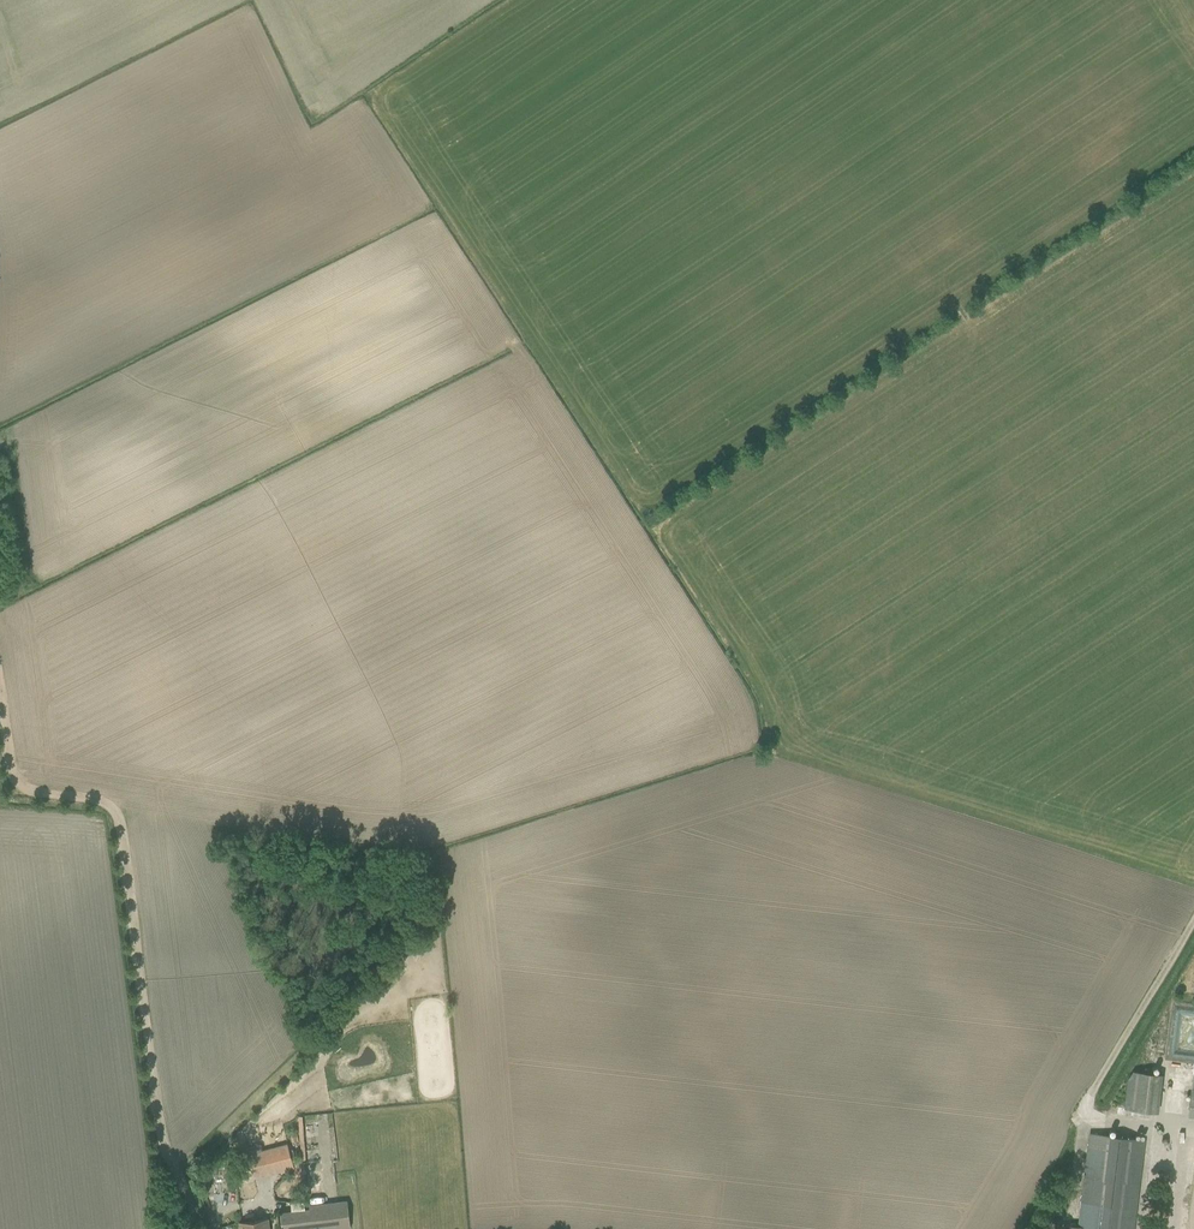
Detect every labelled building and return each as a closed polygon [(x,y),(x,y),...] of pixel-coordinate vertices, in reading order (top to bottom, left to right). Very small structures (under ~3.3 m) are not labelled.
[(1127,1073),(1122,1111),(1155,1115),(1160,1077),(1127,1073)] [(1145,1139),(1089,1133),(1078,1225),(1063,1223),(1063,1228),(1134,1228),(1145,1139)] [(284,1145),(248,1155),(253,1177),(290,1167),(294,1166),(288,1144),(284,1145)] [(280,1212),(282,1228),(339,1228),(351,1228),(347,1201),(309,1206),(309,1208),(280,1212)] [(240,1228),(269,1228),(268,1218),(239,1222),(240,1228)]
